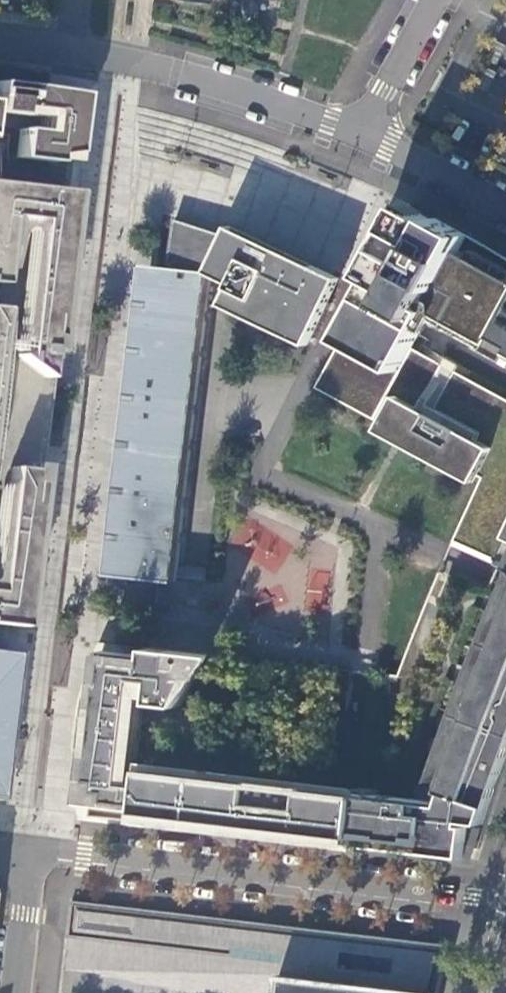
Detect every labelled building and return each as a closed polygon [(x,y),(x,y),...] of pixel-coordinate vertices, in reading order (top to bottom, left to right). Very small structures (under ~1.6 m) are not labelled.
[(242,3),(242,12),(247,18),(254,18),(260,13),(260,5),(256,0),(247,0),(242,3)] [(18,89),(0,87),(0,116),(36,119),(38,105),(26,105),(27,97),(20,97),(18,89)] [(68,161),(75,98),(18,89),(20,97),(27,97),(26,105),(38,105),(36,119),(40,120),(38,134),(17,133),(14,160),(48,166),(68,161)] [(19,191),(2,189),(0,217),(0,218),(17,219),(19,191)] [(64,197),(63,196),(19,191),(17,219),(0,218),(0,231),(26,234),(11,372),(41,387),(42,378),(48,379),(50,364),(43,364),(52,300),(58,301),(59,285),(54,285),(64,197)] [(406,361),(434,312),(493,345),(495,341),(505,347),(505,255),(437,218),(435,221),(413,209),(400,233),(394,229),(383,249),(390,252),(348,328),(368,340),(365,345),(383,355),(386,350),(406,361)] [(169,268),(210,272),(235,283),(225,304),(311,345),(331,304),(321,298),(331,274),(175,218),(169,268)] [(169,268),(156,267),(123,578),(174,583),(210,272),(169,268)] [(479,475),(493,448),(397,396),(383,423),(403,434),(399,441),(455,471),(458,464),(479,475)] [(31,477),(0,474),(0,625),(11,627),(24,533),(28,534),(30,517),(25,517),(31,477)] [(365,795),(365,796),(361,838),(361,846),(469,857),(473,827),(467,827),(468,823),(487,826),(505,771),(505,770),(505,599),(486,645),(473,677),(451,737),(433,789),(450,795),(447,804),(365,795)] [(11,627),(0,625),(0,651),(8,651),(11,627)] [(106,801),(105,810),(123,812),(137,701),(141,680),(159,683),(157,704),(186,708),(210,656),(155,650),(152,661),(135,658),(136,653),(116,652),(106,718),(103,717),(96,771),(101,772),(98,800),(106,801)] [(0,651),(0,731),(8,651),(0,651)] [(141,680),(137,701),(157,704),(159,683),(141,680)] [(365,795),(368,769),(370,764),(368,764),(349,760),(345,793),(365,796),(365,795)] [(305,831),(361,838),(365,796),(345,793),(149,771),(145,793),(141,792),(140,795),(137,796),(137,812),(251,826),(251,823),(294,829),(295,827),(305,828),(305,831)] [(200,912),(195,960),(283,971),(281,992),(443,992),(456,944),(200,912)]
